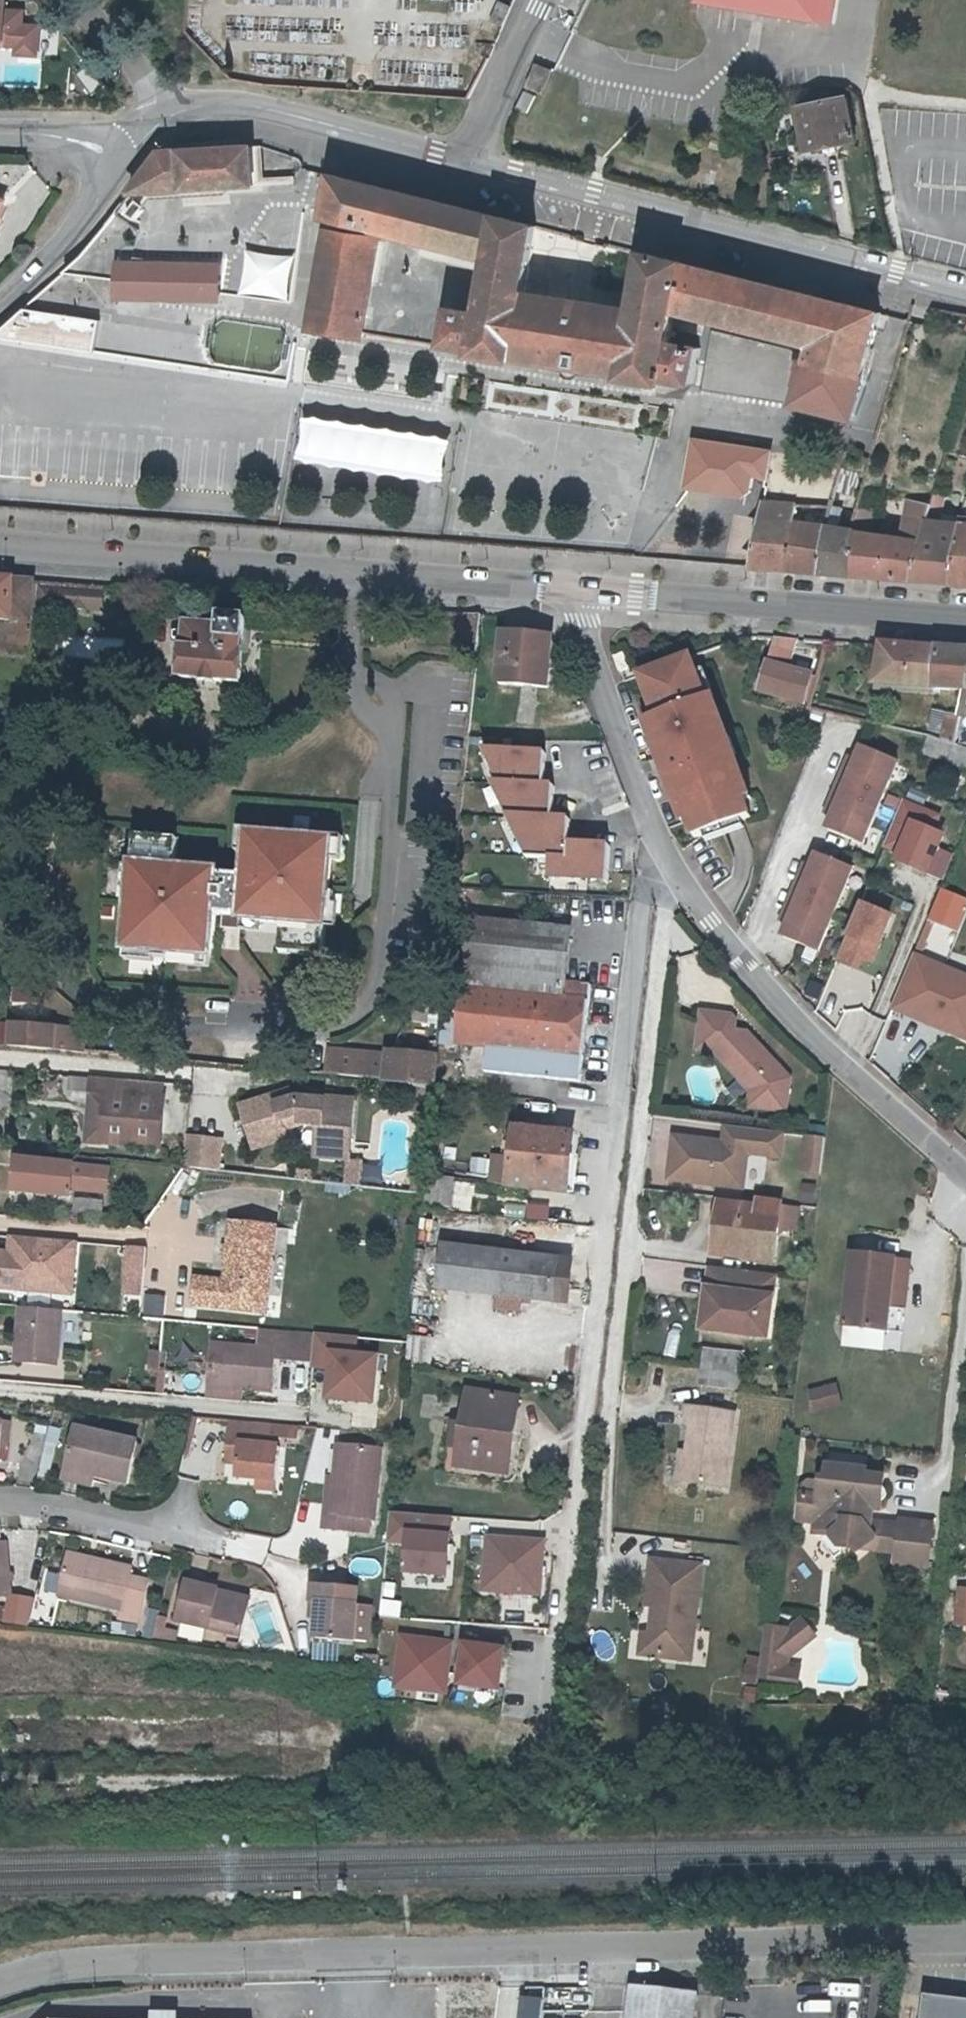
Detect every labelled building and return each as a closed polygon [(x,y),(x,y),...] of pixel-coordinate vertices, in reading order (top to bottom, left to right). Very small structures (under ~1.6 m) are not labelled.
[(507,5),(496,0),(486,23),(496,28),(507,5)] [(819,24),(823,0),(697,0),(696,4),(819,24)] [(14,46),(14,54),(34,55),(35,27),(20,26),(21,12),(1,11),(2,1),(0,1),(0,46),(14,46)] [(93,96),(109,88),(97,65),(82,73),(93,96)] [(550,73),(537,68),(529,87),(543,92),(550,73)] [(520,111),(530,115),(537,97),(527,93),(520,111)] [(808,150),(856,141),(848,100),(800,109),(808,150)] [(251,149),(161,153),(131,192),(253,186),(251,149)] [(810,294),(644,253),(635,308),(527,291),(537,226),(500,217),(494,215),(335,176),(328,216),(495,257),(487,309),(458,305),(453,339),(482,343),(482,348),(523,354),(524,348),(548,352),(546,367),(602,375),(605,360),(634,364),(633,371),(673,377),(674,370),(712,376),(711,382),(793,395),(815,299),(815,296),(816,295),(810,294)] [(370,334),(382,235),(328,227),(315,326),(370,334)] [(84,252),(61,272),(124,281),(129,249),(90,243),(84,252)] [(251,266),(129,249),(124,281),(246,299),(251,266)] [(251,266),(246,299),(292,306),(297,273),(251,266)] [(815,299),(793,395),(803,397),(804,389),(829,398),(838,367),(867,375),(883,314),(815,296),(815,299)] [(22,307),(0,327),(0,335),(290,376),(294,346),(22,307)] [(644,427),(649,398),(496,375),(492,405),(644,427)] [(304,467),(451,480),(455,433),(308,421),(304,467)] [(693,441),(688,486),(746,492),(748,472),(762,474),(764,451),(739,448),(737,463),(716,461),(718,444),(693,441)] [(965,532),(965,530),(965,524),(945,522),(952,491),(942,489),(940,495),(917,578),(956,580),(965,532)] [(917,578),(940,495),(918,492),(914,534),(865,532),(856,574),(917,578)] [(783,527),(787,505),(770,504),(765,525),(783,527)] [(787,505),(783,527),(801,528),(806,506),(787,505)] [(793,569),(801,528),(783,527),(765,525),(756,566),(793,569)] [(825,571),(835,530),(801,528),(793,569),(825,571)] [(865,532),(835,530),(825,571),(856,574),(865,532)] [(965,532),(956,580),(965,582),(965,532)] [(34,621),(35,615),(36,583),(0,580),(0,618),(19,619),(34,621)] [(47,584),(36,583),(35,615),(57,616),(57,607),(57,606),(46,605),(47,584)] [(104,588),(47,584),(46,605),(57,606),(57,607),(103,610),(104,588)] [(479,615),(451,613),(448,651),(476,653),(479,615)] [(219,617),(218,627),(187,624),(182,678),(242,684),(246,618),(219,617)] [(34,631),(34,621),(19,619),(19,644),(33,645),(33,640),(34,631)] [(548,686),(552,637),(501,632),(496,681),(548,686)] [(86,636),(84,657),(122,661),(124,640),(86,636)] [(812,701),(820,672),(792,664),(799,638),(777,636),(762,688),(812,701)] [(965,689),(965,652),(885,644),(878,683),(965,696),(965,689)] [(622,647),(612,651),(618,668),(629,663),(622,647)] [(691,652),(638,671),(654,714),(648,717),(654,733),(665,763),(670,776),(669,776),(685,817),(688,816),(695,834),(752,811),(745,794),(748,793),(733,752),(731,752),(724,736),(729,734),(713,692),(707,694),(691,652)] [(928,709),(922,730),(951,738),(957,717),(928,709)] [(960,719),(955,748),(965,751),(965,719),(960,719)] [(654,733),(649,734),(661,764),(665,763),(654,733)] [(955,748),(933,741),(925,759),(965,773),(965,751),(955,748)] [(867,844),(902,762),(865,747),(860,759),(855,771),(848,768),(834,801),(841,804),(836,816),(830,828),(867,844)] [(552,753),(488,750),(503,786),(502,786),(519,819),(518,819),(537,860),(558,861),(557,878),(613,882),(614,849),(574,847),(575,822),(557,821),(559,789),(550,788),(552,753)] [(855,771),(860,759),(853,756),(848,768),(855,771)] [(941,833),(934,830),(940,816),(903,800),(884,846),(894,851),(891,858),(940,879),(951,853),(935,847),(941,833)] [(841,804),(834,801),(828,813),(836,816),(841,804)] [(180,838),(136,835),(128,944),(213,950),(216,913),(243,915),(243,918),(285,921),(282,951),(326,955),(335,840),(250,833),(246,876),(219,874),(219,871),(177,868),(180,838)] [(822,951),(856,870),(820,853),(814,866),(809,878),(803,875),(788,908),(795,911),(790,923),(785,935),(822,951)] [(807,863),(803,875),(809,878),(814,866),(807,863)] [(940,888),(929,916),(957,928),(965,906),(965,899),(940,888)] [(839,947),(841,948),(836,960),(859,969),(864,957),(872,961),(891,914),(859,900),(839,947)] [(795,911),(788,908),(783,920),(790,923),(795,911)] [(572,931),(475,922),(461,1042),(489,1045),(487,1072),(582,1083),(592,1004),(565,1001),(572,931)] [(915,954),(892,1007),(965,1038),(965,976),(915,954)] [(733,1012),(702,1009),(698,1046),(715,1049),(753,1089),(752,1105),(790,1109),(793,1076),(759,1039),(747,1038),(748,1029),(733,1012)] [(13,1026),(0,1025),(0,1045),(12,1046),(13,1026)] [(88,1029),(13,1026),(12,1046),(87,1051),(88,1029)] [(438,1056),(330,1047),(328,1072),(435,1081),(438,1056)] [(167,1084),(97,1077),(95,1095),(109,1096),(104,1144),(163,1149),(168,1101),(165,1101),(167,1084)] [(58,1081),(41,1083),(42,1099),(59,1098),(58,1081)] [(291,1103),(296,1101),(294,1093),(279,1097),(281,1106),(291,1103)] [(304,1099),(296,1101),(291,1103),(281,1106),(279,1097),(247,1107),(260,1149),(292,1140),(290,1132),(303,1128),(323,1130),(334,1130),(332,1149),(341,1150),(355,1151),(360,1101),(330,1099),(330,1102),(304,1099)] [(782,1154),(785,1130),(728,1123),(725,1145),(718,1144),(718,1140),(676,1135),(672,1177),(745,1186),(749,1151),(782,1154)] [(494,1157),(491,1181),(508,1183),(508,1185),(566,1190),(572,1135),(516,1129),(512,1160),(494,1157)] [(334,1130),(323,1130),(321,1160),(354,1163),(355,1151),(341,1150),(332,1149),(334,1130)] [(825,1146),(826,1135),(809,1133),(807,1144),(825,1146)] [(225,1139),(190,1136),(187,1166),(222,1170),(225,1139)] [(822,1171),(825,1146),(807,1144),(804,1169),(822,1171)] [(74,1194),(77,1167),(21,1160),(17,1189),(74,1194)] [(456,1207),(459,1178),(434,1175),(430,1204),(456,1207)] [(761,1200),(760,1208),(726,1204),(720,1253),(777,1259),(784,1203),(761,1200)] [(785,1205),(782,1229),(797,1231),(800,1206),(785,1205)] [(197,1278),(194,1309),(271,1315),(278,1226),(237,1223),(232,1281),(197,1278)] [(77,1241),(5,1235),(4,1250),(0,1249),(0,1293),(72,1299),(77,1241)] [(499,1294),(506,1248),(447,1241),(441,1288),(499,1294)] [(140,1299),(145,1247),(124,1245),(119,1297),(140,1299)] [(499,1294),(570,1304),(576,1257),(562,1255),(506,1248),(499,1294)] [(846,1330),(888,1334),(896,1260),(853,1255),(846,1330)] [(896,1260),(888,1334),(906,1336),(914,1261),(896,1260)] [(776,1297),(778,1273),(713,1265),(710,1289),(716,1290),(711,1329),(761,1335),(766,1296),(776,1297)] [(716,1290),(710,1289),(705,1328),(711,1329),(716,1290)] [(771,1337),(776,1297),(766,1296),(761,1335),(771,1337)] [(61,1366),(66,1311),(22,1307),(16,1363),(61,1366)] [(317,1364),(320,1334),(265,1329),(263,1351),(218,1346),(214,1388),(247,1390),(277,1393),(279,1356),(296,1358),(296,1362),(317,1364)] [(332,1365),(334,1335),(321,1334),(320,1334),(317,1364),(332,1365)] [(740,1390),(745,1354),(709,1349),(704,1385),(740,1390)] [(384,1361),(339,1356),(334,1400),(379,1405),(384,1361)] [(806,1389),(810,1412),(841,1407),(837,1384),(806,1389)] [(247,1402),(247,1390),(214,1388),(213,1399),(247,1402)] [(462,1463),(506,1470),(511,1444),(516,1444),(524,1399),(473,1391),(462,1463)] [(691,1455),(687,1484),(729,1490),(738,1417),(690,1410),(688,1427),(695,1428),(691,1455)] [(275,1422),(232,1419),(229,1455),(241,1457),(240,1464),(240,1476),(260,1477),(281,1479),(284,1446),(273,1445),(274,1433),(275,1422)] [(5,1422),(2,1461),(9,1462),(14,1423),(5,1422)] [(275,1422),(274,1433),(301,1436),(303,1425),(275,1422)] [(71,1468),(108,1477),(131,1482),(141,1440),(80,1426),(71,1468)] [(31,1429),(20,1472),(34,1476),(45,1433),(31,1429)] [(46,1457),(41,1479),(50,1481),(59,1442),(50,1440),(46,1457)] [(360,1530),(376,1532),(377,1518),(380,1519),(386,1449),(344,1445),(342,1476),(338,1512),(330,1512),(329,1527),(360,1530)] [(241,1457),(229,1455),(228,1463),(240,1464),(241,1457)] [(681,1483),(687,1484),(691,1455),(685,1455),(681,1483)] [(108,1477),(71,1468),(68,1480),(97,1486),(98,1483),(107,1485),(108,1477)] [(842,1549),(845,1550),(857,1551),(860,1555),(866,1551),(879,1541),(885,1541),(886,1527),(865,1525),(867,1511),(883,1513),(886,1480),(868,1478),(869,1473),(830,1468),(828,1484),(824,1484),(822,1500),(804,1498),(801,1524),(819,1525),(818,1537),(819,1537),(834,1538),(842,1549)] [(338,1512),(342,1476),(333,1475),(330,1512),(338,1512)] [(281,1479),(260,1477),(259,1490),(280,1491),(281,1479)] [(900,1554),(900,1556),(899,1566),(931,1569),(935,1527),(903,1524),(903,1529),(900,1554)] [(866,1551),(900,1556),(900,1554),(903,1529),(886,1527),(885,1541),(879,1541),(866,1551)] [(10,1598),(8,1545),(1,1545),(0,1529),(0,1599),(10,1598)] [(460,1537),(417,1532),(412,1572),(455,1577),(460,1537)] [(849,1553),(845,1550),(842,1549),(834,1538),(819,1537),(838,1562),(849,1553)] [(549,1544),(492,1538),(486,1591),(543,1597),(549,1544)] [(72,1558),(62,1601),(126,1615),(125,1620),(141,1624),(150,1581),(134,1577),(136,1572),(72,1558)] [(659,1597),(652,1660),(695,1665),(705,1570),(655,1564),(651,1596),(659,1597)] [(219,1599),(220,1592),(190,1585),(181,1624),(244,1638),(251,1606),(219,1599)] [(362,1603),(363,1588),(350,1588),(318,1585),(317,1600),(324,1601),(322,1618),(321,1637),(358,1640),(362,1603)] [(959,1591),(955,1629),(965,1630),(965,1591),(959,1591)] [(219,1599),(251,1606),(252,1599),(220,1592),(219,1599)] [(645,1659),(652,1660),(659,1597),(651,1596),(645,1659)] [(324,1601),(317,1600),(315,1618),(322,1618),(324,1601)] [(149,1647),(157,1648),(162,1625),(154,1623),(149,1647)] [(774,1630),(772,1643),(786,1645),(792,1652),(791,1661),(818,1639),(805,1623),(793,1633),(774,1630)] [(457,1642),(400,1636),(395,1688),(452,1694),(457,1642)] [(786,1645),(772,1643),(768,1681),(802,1685),(803,1670),(790,1668),(791,1661),(792,1652),(786,1645)] [(513,1654),(472,1648),(468,1685),(509,1690),(513,1654)] [(703,1994),(633,1986),(630,2017),(701,2017),(703,1994)] [(930,1995),(927,2017),(965,2017),(965,1999),(930,1995)]
